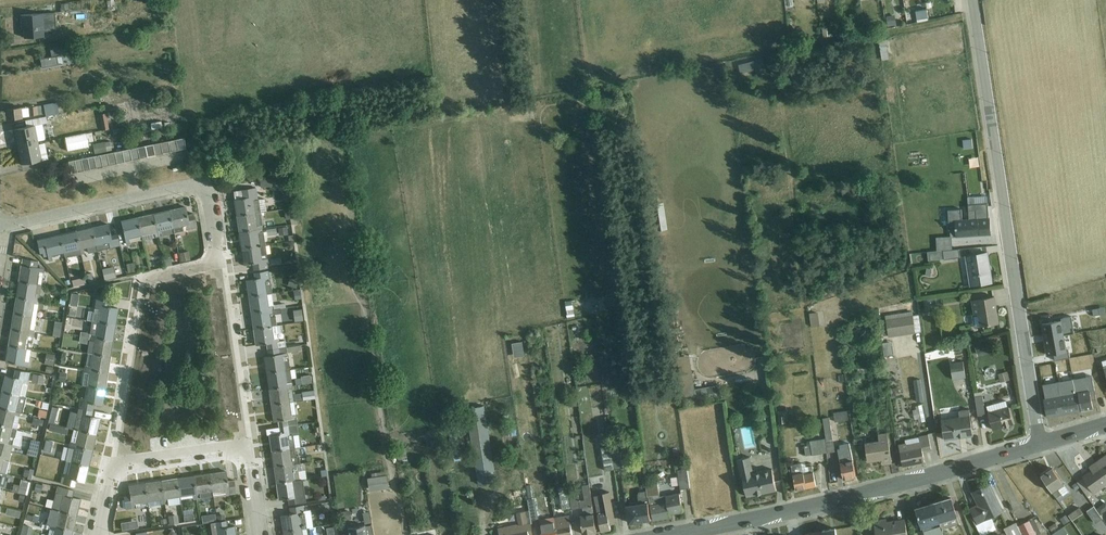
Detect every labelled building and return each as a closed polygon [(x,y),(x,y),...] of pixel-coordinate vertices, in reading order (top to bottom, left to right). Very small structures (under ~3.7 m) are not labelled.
[(927,10),(916,11),(917,22),(928,20),(927,10)] [(44,31),(56,30),(55,13),(21,15),(22,29),(24,29),(24,38),(44,36),(44,31)] [(895,15),(886,17),(888,27),(897,25),(895,15)] [(865,24),(867,32),(876,30),(874,22),(865,24)] [(833,35),(831,26),(822,27),(823,36),(833,35)] [(843,36),(842,29),(835,30),(836,37),(837,37),(838,39),(843,38),(843,36)] [(75,40),(65,42),(67,55),(77,54),(75,40)] [(879,42),(883,61),(890,60),(886,40),(879,42)] [(52,57),(40,59),(42,68),(63,63),(62,55),(61,56),(59,48),(50,50),(52,57)] [(765,67),(763,59),(739,65),(740,73),(765,67)] [(43,104),(45,116),(59,113),(57,102),(43,104)] [(41,105),(6,109),(7,119),(30,117),(30,116),(42,114),(41,105)] [(18,147),(38,143),(38,141),(46,139),(43,123),(47,123),(45,116),(25,120),(27,127),(14,129),(18,147)] [(109,128),(107,120),(100,122),(102,130),(109,128)] [(89,146),(88,142),(94,141),(92,132),(87,133),(65,137),(68,151),(89,146)] [(186,149),(184,138),(175,139),(178,150),(185,148),(186,149)] [(178,150),(175,139),(174,140),(168,141),(171,152),(178,150),(178,151),(178,150)] [(974,149),(972,139),(962,140),(964,150),(974,149)] [(95,155),(107,152),(107,151),(112,150),(110,141),(105,142),(105,141),(93,144),(95,155)] [(170,152),(171,152),(168,141),(160,143),(163,154),(163,153),(170,152)] [(22,164),(42,160),(38,143),(18,147),(22,164)] [(163,154),(160,143),(152,144),(155,156),(156,156),(155,155),(163,153),(163,154)] [(155,156),(152,144),(145,146),(148,157),(155,155),(155,156)] [(148,157),(145,146),(137,147),(140,159),(140,158),(147,157),(148,157)] [(140,159),(137,147),(129,149),(132,161),(133,161),(133,160),(140,159)] [(132,161),(129,149),(122,150),(125,162),(132,160),(132,161)] [(124,163),(125,162),(122,150),(114,152),(117,164),(124,162),(124,163)] [(117,164),(114,152),(107,153),(110,166),(110,165),(117,164)] [(109,166),(110,166),(107,153),(100,155),(103,167),(109,165),(109,166)] [(103,167),(100,155),(94,156),(97,169),(97,168),(103,167)] [(97,169),(94,156),(87,157),(90,170),(91,170),(96,168),(97,169)] [(90,170),(87,157),(81,159),(84,171),(90,170)] [(84,172),(84,171),(81,159),(75,160),(78,173),(84,171),(84,172)] [(78,173),(75,160),(68,161),(71,174),(72,174),(77,173),(78,173)] [(271,178),(260,180),(261,187),(272,186),(271,178)] [(288,186),(282,179),(275,185),(281,192),(288,186)] [(237,216),(261,213),(267,212),(265,199),(258,199),(257,188),(242,190),(243,198),(235,200),(237,216)] [(947,196),(938,198),(939,207),(948,205),(947,196)] [(955,220),(956,237),(991,235),(989,196),(979,197),(979,200),(982,200),(982,210),(981,210),(981,208),(974,209),(971,209),(972,214),(976,214),(977,219),(955,220)] [(185,207),(170,211),(175,233),(197,228),(194,213),(188,215),(186,207),(185,207)] [(293,210),(284,211),(286,219),(295,218),(293,210)] [(159,236),(175,233),(170,211),(154,214),(159,236)] [(237,216),(240,232),(263,229),(261,213),(237,216)] [(159,236),(154,214),(138,218),(143,240),(159,236)] [(130,242),(143,240),(138,218),(121,221),(124,233),(118,235),(121,251),(127,250),(126,244),(130,243),(130,242)] [(113,247),(109,224),(92,228),(97,251),(113,247)] [(287,227),(278,228),(279,235),(288,234),(287,227)] [(88,253),(97,251),(92,228),(76,231),(81,254),(85,253),(84,248),(87,247),(88,253)] [(242,248),(265,245),(264,236),(277,234),(276,228),(263,230),(263,229),(240,232),(242,248)] [(81,254),(76,231),(60,235),(64,253),(65,258),(81,254)] [(52,256),(64,253),(60,235),(37,240),(40,253),(43,253),(44,257),(48,256),(49,261),(53,260),(52,256)] [(14,253),(23,254),(25,246),(16,244),(14,253)] [(242,248),(245,265),(253,263),(254,269),(269,268),(268,266),(270,266),(269,259),(267,259),(265,245),(242,248)] [(927,250),(927,260),(942,260),(942,250),(927,250)] [(960,257),(959,250),(943,251),(945,260),(960,257)] [(189,251),(179,252),(181,262),(191,260),(189,251)] [(160,253),(151,255),(153,267),(163,265),(160,253)] [(970,286),(992,282),(988,253),(965,257),(970,286)] [(170,257),(164,258),(166,267),(172,265),(170,257)] [(281,257),(271,259),(272,265),(282,264),(281,257)] [(42,285),(45,268),(38,267),(38,261),(23,258),(22,265),(21,265),(19,281),(42,285)] [(135,263),(127,264),(128,273),(137,271),(135,263)] [(120,266),(114,270),(118,275),(124,271),(120,266)] [(931,276),(934,268),(927,266),(924,274),(931,276)] [(249,296),(272,293),(269,271),(254,273),(255,279),(247,280),(249,296)] [(86,277),(72,280),(73,286),(87,283),(86,277)] [(299,279),(290,277),(288,285),(296,288),(295,290),(300,289),(299,279)] [(42,285),(19,281),(16,297),(39,301),(40,301),(43,302),(45,291),(41,288),(42,285)] [(274,305),(272,293),(249,296),(252,312),(281,308),(285,308),(285,303),(274,305)] [(92,321),(116,325),(118,308),(108,306),(109,297),(97,295),(94,312),(93,312),(92,321)] [(36,317),(39,301),(16,297),(14,313),(36,317)] [(974,327),(998,324),(994,297),(972,300),(974,315),(972,315),(974,327)] [(924,299),(925,312),(931,311),(930,307),(937,306),(936,298),(924,299)] [(565,304),(567,315),(575,314),(573,302),(565,304)] [(281,308),(252,312),(254,328),(277,325),(275,314),(281,313),(281,308)] [(302,309),(293,310),(295,322),(303,320),(302,309)] [(820,326),(818,312),(810,313),(812,327),(820,326)] [(36,317),(14,313),(11,329),(34,333),(35,330),(34,330),(36,317)] [(887,321),(881,322),(884,336),(915,332),(912,316),(887,319),(887,321)] [(1040,321),(1045,355),(1053,354),(1054,358),(1068,356),(1065,332),(1073,330),(1071,316),(1040,321)] [(92,321),(90,337),(113,341),(116,325),(92,321)] [(282,325),(277,325),(254,328),(256,345),(267,344),(268,350),(286,347),(285,340),(279,341),(279,338),(278,338),(277,334),(283,333),(282,325)] [(580,326),(571,327),(573,340),(582,339),(580,326)] [(59,329),(51,328),(50,335),(58,336),(59,329)] [(32,349),(34,333),(11,329),(9,345),(32,349)] [(540,334),(528,336),(530,346),(541,344),(540,334)] [(89,337),(83,336),(81,344),(88,345),(89,337)] [(88,353),(110,357),(113,341),(90,337),(89,340),(90,341),(89,345),(88,345),(87,353),(88,353)] [(518,338),(506,339),(508,350),(516,349),(516,347),(519,347),(518,338)] [(882,356),(893,355),(891,341),(881,342),(882,356)] [(990,343),(976,348),(978,356),(993,351),(990,343)] [(32,349),(9,345),(6,362),(29,366),(32,349)] [(290,369),(287,352),(301,350),(300,345),(286,347),(268,350),(269,356),(264,356),(267,373),(290,369)] [(926,359),(953,357),(952,350),(925,352),(926,359)] [(47,353),(44,364),(54,366),(56,355),(47,353)] [(85,365),(85,369),(108,373),(110,357),(88,353),(86,366),(85,365)] [(950,357),(953,380),(966,379),(963,356),(950,357)] [(87,386),(105,389),(108,373),(85,369),(82,385),(87,386)] [(290,369),(267,373),(269,389),(293,386),(291,379),(297,377),(295,369),(290,369)] [(1082,411),(1093,409),(1090,390),(1087,391),(1086,383),(1093,382),(1090,369),(1079,371),(1081,384),(1059,388),(1060,395),(1054,397),(1054,391),(1042,393),(1047,417),(1082,411)] [(6,375),(2,392),(24,397),(30,373),(16,370),(14,377),(6,375)] [(1008,371),(998,374),(1001,383),(1010,380),(1008,371)] [(67,373),(60,372),(59,381),(66,382),(67,373)] [(44,376),(33,374),(31,383),(42,384),(44,376)] [(310,374),(301,376),(302,384),(312,382),(310,374)] [(929,376),(930,383),(938,382),(937,375),(929,376)] [(294,385),(293,386),(269,389),(272,405),(294,402),(292,389),(295,388),(294,385)] [(722,396),(720,385),(710,387),(712,398),(722,396)] [(94,404),(102,405),(105,389),(87,386),(85,398),(80,398),(79,408),(93,410),(94,404)] [(302,393),(294,394),(295,401),(303,400),(315,399),(314,390),(302,392),(302,393)] [(982,391),(975,392),(978,416),(986,415),(982,391)] [(21,413),(22,413),(26,397),(24,397),(2,392),(0,400),(0,408),(21,413)] [(569,396),(570,406),(579,405),(577,395),(569,396)] [(43,401),(41,409),(48,410),(49,403),(43,401)] [(832,403),(835,422),(851,420),(848,401),(832,403)] [(993,430),(1014,424),(1009,407),(1008,408),(1006,401),(987,407),(993,430)] [(294,402),(272,405),(274,421),(278,421),(280,427),(298,424),(294,402)] [(926,421),(922,404),(916,406),(916,409),(913,410),(915,420),(918,419),(919,423),(926,421)] [(466,409),(479,484),(497,481),(484,406),(466,409)] [(17,428),(21,413),(0,408),(0,424),(17,428)] [(73,429),(74,429),(97,434),(100,418),(92,416),(93,410),(79,408),(73,429)] [(47,411),(39,409),(38,417),(45,418),(47,411)] [(945,440),(973,436),(969,409),(941,414),(945,440)] [(62,412),(53,410),(50,421),(59,423),(62,412)] [(787,411),(778,411),(779,423),(786,422),(786,415),(788,415),(787,411)] [(910,419),(909,412),(896,415),(898,422),(910,419)] [(44,420),(34,417),(32,424),(39,426),(39,425),(42,425),(44,420)] [(828,452),(835,451),(830,417),(823,418),(826,438),(828,452)] [(67,435),(69,428),(49,422),(47,430),(67,435)] [(13,445),(20,447),(23,432),(17,430),(17,429),(17,428),(0,424),(0,448),(11,451),(13,445)] [(269,435),(272,451),(294,448),(295,447),(293,435),(300,434),(298,424),(280,427),(280,433),(269,435)] [(70,445),(93,450),(97,434),(74,429),(70,445)] [(59,434),(51,432),(49,439),(57,441),(59,434)] [(883,465),(892,463),(887,432),(878,434),(879,440),(865,442),(868,459),(873,458),(874,461),(882,460),(883,465)] [(863,443),(862,434),(853,436),(855,444),(863,443)] [(925,462),(923,452),(932,450),(929,434),(920,436),(920,437),(905,440),(906,443),(899,445),(903,466),(925,462)] [(828,452),(826,438),(810,440),(811,444),(805,445),(806,455),(813,454),(813,455),(828,452)] [(437,439),(426,440),(427,448),(439,446),(437,439)] [(53,441),(46,440),(43,451),(51,453),(53,441)] [(844,480),(856,477),(849,444),(840,445),(841,449),(838,449),(844,480)] [(29,445),(27,455),(37,457),(39,447),(29,445)] [(70,445),(66,461),(89,466),(93,450),(70,445)] [(605,470),(614,469),(612,453),(611,445),(601,447),(605,470)] [(6,473),(7,474),(10,462),(9,461),(11,451),(0,448),(0,472),(6,473)] [(274,467),(300,463),(299,456),(296,456),(294,448),(272,451),(274,467)] [(408,461),(405,448),(396,450),(398,462),(408,461)] [(621,452),(612,453),(614,469),(623,468),(621,452)] [(1096,463),(1105,477),(1105,455),(1096,463)] [(747,496),(777,490),(772,468),(754,472),(751,457),(737,459),(740,476),(743,476),(747,496)] [(76,480),(85,482),(89,466),(66,461),(60,483),(75,486),(76,480)] [(807,487),(817,485),(812,463),(806,464),(802,462),(792,465),(792,468),(789,469),(791,475),(793,475),(796,490),(807,487)] [(274,467),(277,483),(303,480),(307,478),(305,470),(301,470),(300,463),(274,467)] [(1083,477),(1094,494),(1105,486),(1105,477),(1096,463),(1089,467),(1092,471),(1083,477)] [(30,470),(25,468),(23,476),(29,478),(28,479),(32,479),(34,470),(31,469),(30,470)] [(678,470),(681,489),(690,488),(687,468),(678,470)] [(1052,468),(1041,476),(1059,501),(1070,493),(1052,468)] [(226,495),(237,493),(235,480),(228,481),(227,471),(210,474),(213,496),(226,494),(226,495)] [(213,496),(210,474),(194,476),(197,499),(201,499),(201,498),(213,496)] [(389,488),(387,475),(367,477),(369,491),(389,488)] [(194,500),(197,499),(194,476),(178,478),(181,500),(194,498),(194,500)] [(181,500),(178,478),(162,481),(165,504),(169,503),(181,501),(181,500)] [(29,481),(21,479),(20,485),(14,484),(12,492),(25,495),(26,495),(27,495),(30,482),(29,482),(29,481)] [(289,505),(306,502),(303,480),(277,483),(279,500),(288,498),(289,505)] [(670,514),(684,511),(680,492),(660,496),(658,480),(645,482),(648,496),(649,496),(653,520),(671,516),(670,514)] [(149,506),(165,504),(162,481),(146,483),(148,503),(149,506)] [(34,491),(41,493),(43,485),(36,483),(34,491)] [(148,503),(146,483),(129,486),(130,495),(124,496),(125,506),(148,503)] [(584,534),(597,532),(589,484),(582,485),(584,500),(580,501),(578,493),(570,495),(572,509),(583,507),(584,515),(579,516),(580,526),(582,525),(584,534)] [(990,484),(972,492),(978,504),(970,508),(975,518),(973,519),(978,531),(994,523),(991,517),(1003,512),(990,484)] [(52,508),(52,510),(77,515),(81,499),(72,497),(74,490),(57,486),(54,500),(47,499),(45,506),(52,508)] [(563,510),(572,509),(570,495),(567,495),(566,492),(567,492),(566,487),(559,488),(563,510)] [(610,524),(616,523),(610,492),(608,492),(607,490),(600,491),(601,495),(594,496),(602,531),(611,529),(610,524)] [(651,520),(646,491),(639,491),(638,495),(639,502),(630,503),(631,505),(626,505),(629,523),(651,520)] [(531,524),(540,522),(535,498),(527,499),(529,510),(531,524)] [(942,529),(959,524),(951,498),(934,504),(942,529)] [(322,505),(319,505),(319,508),(322,508),(322,512),(330,511),(332,510),(331,501),(322,503),(322,505)] [(1079,507),(1068,515),(1072,520),(1086,511),(1089,509),(1083,501),(1077,504),(1079,507)] [(942,529),(934,504),(917,509),(925,534),(942,534),(944,534),(942,529)] [(284,532),(307,528),(313,527),(311,511),(305,512),(304,505),(290,507),(290,514),(281,515),(284,532)] [(1098,509),(1101,514),(1105,511),(1105,507),(1104,505),(1098,509)] [(1094,506),(1089,509),(1086,511),(1096,524),(1103,519),(1094,506)] [(50,526),(73,531),(77,515),(52,510),(51,509),(48,522),(43,520),(42,523),(50,526)] [(352,519),(350,510),(340,512),(342,521),(352,519)] [(528,530),(532,530),(531,524),(529,510),(516,513),(519,523),(498,527),(500,534),(529,534),(528,530)] [(216,521),(215,514),(208,515),(209,522),(216,521)] [(1067,514),(1060,518),(1064,525),(1071,521),(1067,514)] [(179,523),(178,515),(168,516),(169,525),(179,523)] [(569,515),(555,518),(556,521),(558,534),(573,534),(569,515)] [(905,519),(895,520),(895,523),(893,524),(893,521),(887,522),(887,519),(874,521),(876,534),(907,534),(905,519)] [(122,531),(139,528),(138,520),(121,523),(122,531)] [(235,526),(227,527),(226,520),(210,523),(212,534),(236,534),(235,526)] [(556,521),(539,524),(539,527),(537,527),(538,534),(558,534),(556,521)] [(1019,526),(1023,534),(1036,534),(1034,531),(1038,530),(1034,521),(1030,522),(1029,521),(1019,526)] [(411,532),(418,531),(416,522),(409,523),(411,532)] [(1019,526),(1017,522),(1004,528),(1006,533),(1004,534),(1004,533),(1000,534),(1023,534),(1019,526)] [(24,525),(21,534),(23,534),(31,534),(33,527),(24,525)] [(371,525),(366,526),(365,525),(347,528),(348,534),(373,534),(371,525)] [(48,534),(72,534),(73,531),(50,526),(49,529),(50,529),(48,534)]
